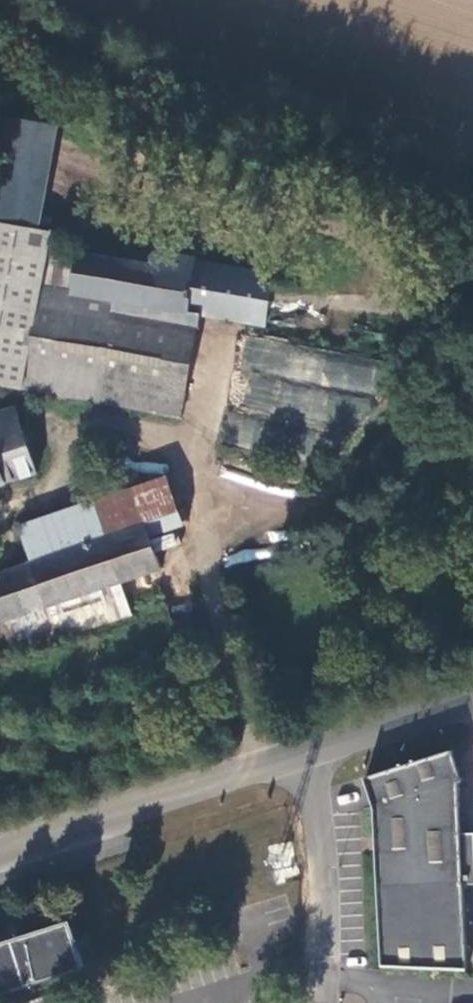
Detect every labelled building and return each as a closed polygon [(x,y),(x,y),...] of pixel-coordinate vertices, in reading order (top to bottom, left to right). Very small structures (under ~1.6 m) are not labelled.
[(25,388),(50,249),(53,231),(0,222),(0,384),(25,388)] [(80,252),(50,249),(25,388),(182,420),(202,315),(266,327),(275,276),(198,262),(198,256),(169,251),(165,248),(155,248),(150,254),(153,261),(80,251),(80,252)] [(38,472),(16,408),(0,414),(0,485),(38,472)] [(131,616),(119,582),(160,568),(145,526),(177,515),(165,479),(21,527),(33,562),(0,573),(0,660),(131,616)] [(377,811),(381,888),(464,885),(463,834),(460,784),(464,783),(455,752),(367,779),(377,811)] [(463,834),(464,885),(472,885),(472,834),(463,834)] [(464,885),(381,888),(384,968),(467,971),(464,885)] [(62,979),(84,969),(70,922),(0,945),(0,997),(40,984),(62,979)]
